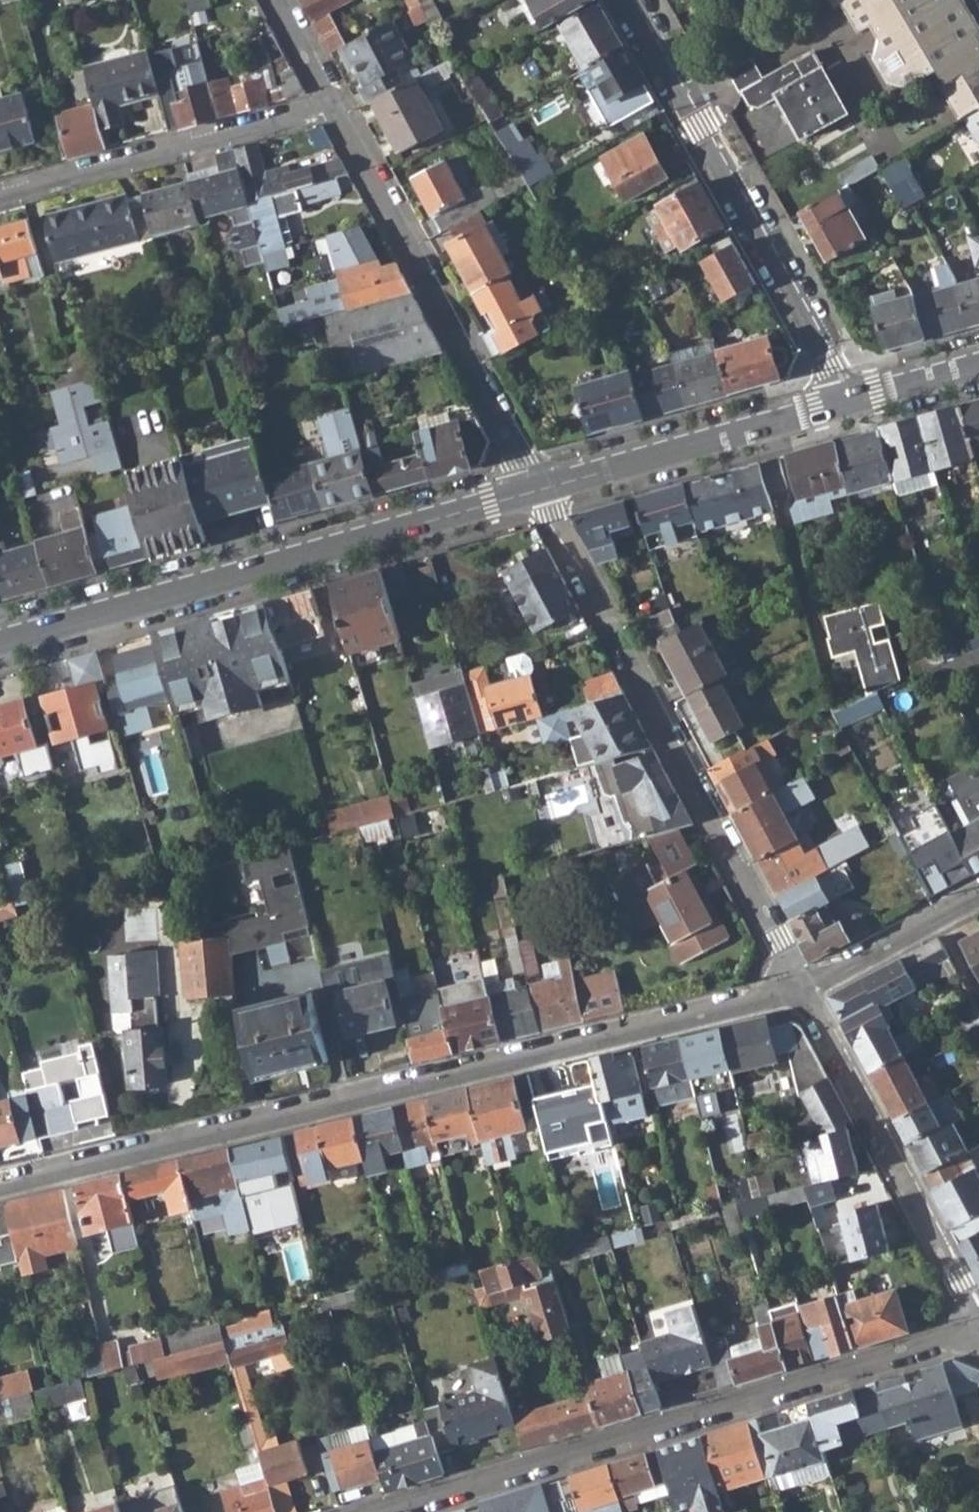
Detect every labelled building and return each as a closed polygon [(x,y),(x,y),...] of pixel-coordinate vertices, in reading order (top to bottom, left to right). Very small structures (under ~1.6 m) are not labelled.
[(314,19),(331,10),(350,0),(304,0),(314,19)] [(413,12),(423,6),(420,0),(407,0),(413,12)] [(435,29),(446,23),(433,0),(420,0),(423,6),(435,29)] [(535,26),(532,29),(536,35),(597,0),(520,0),(535,26)] [(833,3),(849,33),(861,25),(869,38),(864,58),(877,81),(897,89),(920,75),(928,87),(931,86),(954,126),(963,121),(978,112),(978,111),(978,49),(971,36),(978,31),(978,28),(962,0),(830,0),(833,3)] [(563,28),(587,70),(625,48),(601,5),(563,28)] [(349,44),(331,10),(314,19),(333,53),(342,48),(349,44)] [(416,60),(396,20),(349,44),(342,48),(353,68),(357,67),(366,84),(361,87),(369,102),(374,99),(406,83),(398,70),(416,60)] [(180,50),(185,67),(207,61),(202,44),(180,50)] [(579,75),(608,127),(655,102),(625,48),(587,70),(579,75)] [(95,104),(101,130),(127,123),(123,103),(163,94),(160,83),(158,78),(151,50),(85,66),(88,77),(93,95),(95,104)] [(770,98),(794,142),(846,112),(811,51),(759,77),(738,89),(742,97),(745,103),(755,106),(770,98)] [(233,79),(213,84),(221,118),(234,114),(307,93),(288,56),(260,74),(243,77),(245,87),(235,89),(233,79)] [(374,99),(402,153),(447,130),(426,91),(462,72),(453,58),(406,83),(374,99)] [(172,80),(166,81),(160,83),(163,94),(172,131),(221,118),(213,84),(207,61),(185,67),(195,99),(178,104),(172,80)] [(750,61),(729,73),(734,82),(739,91),(738,89),(759,77),(750,61)] [(78,66),(81,77),(88,77),(85,66),(85,65),(78,66)] [(467,80),(494,122),(507,115),(480,73),(467,80)] [(79,99),(93,95),(88,77),(81,77),(74,79),(79,99)] [(39,141),(27,93),(0,100),(0,151),(39,141)] [(101,130),(95,104),(60,114),(72,158),(107,148),(101,130)] [(978,112),(963,121),(976,145),(978,143),(978,111),(978,112)] [(494,122),(524,172),(537,165),(507,115),(494,122)] [(922,200),(978,168),(978,155),(961,124),(898,159),(922,200)] [(601,158),(627,200),(668,178),(644,134),(601,158)] [(238,149),(254,203),(293,192),(288,175),(289,166),(266,173),(258,144),(238,149)] [(250,269),(271,263),(268,253),(254,203),(238,149),(219,154),(224,169),(192,178),(194,182),(204,223),(206,229),(212,227),(215,217),(224,214),(235,219),(237,229),(230,239),(232,246),(246,253),(250,269)] [(841,175),(847,186),(878,169),(872,158),(841,175)] [(547,159),(537,165),(524,172),(531,182),(533,186),(554,174),(547,159)] [(414,178),(444,231),(451,227),(480,212),(501,200),(491,183),(466,195),(448,160),(414,178)] [(288,175),(293,192),(298,190),(313,186),(337,179),(350,175),(343,161),(296,175),(292,166),(289,166),(288,175)] [(337,179),(313,186),(317,200),(341,193),(337,179)] [(204,223),(194,182),(142,195),(154,238),(204,223)] [(659,208),(661,212),(680,247),(683,251),(726,227),(701,184),(659,208)] [(313,186),(298,190),(301,205),(317,200),(313,186)] [(857,203),(847,186),(796,216),(824,264),(866,239),(847,208),(857,203)] [(303,210),(301,205),(298,190),(293,192),(254,203),(268,253),(287,247),(295,245),(297,245),(296,238),(286,242),(278,218),(303,210)] [(45,216),(56,262),(141,240),(130,195),(45,216)] [(450,244),(475,293),(509,275),(513,273),(504,256),(486,225),(480,212),(451,227),(458,240),(450,244)] [(668,254),(680,247),(661,212),(648,219),(652,226),(641,232),(650,248),(661,242),(668,254)] [(6,274),(7,283),(31,276),(25,257),(40,253),(31,219),(0,228),(0,276),(6,274)] [(494,220),(486,225),(504,256),(512,252),(494,220)] [(278,288),(288,327),(296,324),(326,316),(412,293),(398,265),(384,267),(363,227),(316,240),(320,257),(329,254),(334,272),(339,271),(341,281),(299,291),(296,283),(278,288)] [(970,236),(978,264),(978,234),(970,236)] [(689,269),(712,309),(757,284),(731,236),(710,248),(713,255),(689,269)] [(287,247),(268,253),(271,263),(273,270),(292,265),(290,259),(298,257),(295,245),(287,247)] [(45,273),(40,253),(25,257),(31,276),(45,273)] [(292,265),(273,270),(278,288),(296,283),(292,265)] [(496,333),(506,352),(552,329),(542,309),(530,315),(522,302),(509,275),(475,293),(485,311),(490,308),(501,330),(496,333)] [(959,286),(970,326),(978,323),(978,280),(959,286)] [(870,296),(888,349),(927,338),(916,299),(915,292),(910,284),(905,286),(906,289),(881,297),(880,293),(870,296)] [(916,299),(927,338),(970,326),(959,286),(916,299)] [(332,338),(344,380),(443,351),(412,293),(326,316),(332,338)] [(530,315),(542,309),(535,295),(522,302),(530,315)] [(307,345),(332,338),(326,316),(296,324),(299,340),(306,338),(307,345)] [(721,352),(732,393),(783,379),(778,366),(787,364),(791,358),(788,350),(781,347),(773,350),(770,336),(720,350),(721,352)] [(244,346),(244,349),(255,346),(252,337),(236,341),(236,349),(244,346)] [(732,393),(721,352),(720,350),(719,346),(716,341),(673,353),(677,364),(687,405),(732,393)] [(677,364),(634,377),(645,417),(687,405),(677,364)] [(577,386),(590,433),(645,417),(634,377),(632,370),(577,386)] [(56,378),(59,390),(74,386),(71,373),(56,378)] [(74,386),(59,390),(57,390),(66,424),(55,426),(65,463),(97,456),(101,475),(128,468),(116,419),(94,424),(89,405),(111,399),(105,377),(74,386)] [(420,420),(425,433),(479,418),(469,401),(449,406),(450,412),(420,420)] [(976,457),(978,456),(978,402),(962,407),(976,457)] [(921,418),(935,468),(976,457),(962,407),(921,418)] [(332,460),(314,465),(325,508),(374,494),(363,452),(362,449),(358,435),(351,409),(320,417),(332,460)] [(426,455),(433,478),(480,464),(491,441),(479,418),(425,433),(421,434),(426,455)] [(881,429),(895,480),(935,468),(921,418),(881,429)] [(849,486),(851,492),(895,480),(881,429),(837,442),(849,486)] [(188,459),(203,522),(275,503),(269,477),(259,435),(256,435),(258,445),(191,462),(188,452),(186,453),(188,459)] [(256,435),(188,452),(191,462),(258,445),(256,435)] [(851,492),(849,486),(837,442),(788,455),(800,498),(791,508),(796,524),(836,511),(832,498),(851,492)] [(433,478),(426,455),(399,461),(397,451),(382,454),(380,444),(362,449),(363,452),(374,494),(433,478)] [(782,457),(763,463),(771,494),(791,488),(782,457)] [(137,507),(150,558),(207,541),(203,522),(188,459),(129,474),(137,507)] [(701,532),(771,512),(776,510),(771,494),(763,463),(736,470),(738,475),(713,482),(712,477),(686,484),(701,532)] [(314,465),(269,477),(275,503),(279,521),(325,508),(314,465)] [(28,496),(40,492),(34,468),(22,472),(28,496)] [(636,498),(653,551),(703,536),(701,532),(686,484),(636,498)] [(576,515),(600,562),(619,557),(614,537),(635,531),(627,501),(576,515)] [(99,535),(89,538),(98,572),(150,558),(137,507),(95,517),(99,535)] [(40,544),(50,585),(98,572),(89,538),(82,509),(62,513),(67,533),(39,541),(40,544)] [(5,598),(50,585),(40,544),(8,551),(6,541),(0,543),(0,577),(0,579),(5,598)] [(508,569),(540,630),(582,609),(549,548),(508,569)] [(381,571),(390,602),(410,597),(407,586),(410,586),(404,564),(381,571)] [(342,624),(350,653),(401,639),(390,602),(381,571),(330,585),(342,624)] [(280,642),(282,648),(314,639),(308,617),(333,610),(326,586),(269,602),(280,642)] [(819,606),(822,619),(826,617),(853,610),(882,602),(878,590),(819,606)] [(649,602),(655,616),(672,610),(667,596),(649,602)] [(212,719),(244,711),(264,706),(258,680),(264,678),(274,684),(291,679),(282,648),(280,642),(269,602),(218,617),(195,623),(155,634),(159,648),(175,704),(177,711),(192,707),(197,697),(205,695),(212,719)] [(882,602),(853,610),(857,626),(838,631),(835,638),(832,639),(830,640),(835,657),(857,651),(869,695),(904,680),(892,640),(878,644),(873,628),(888,624),(882,602)] [(649,618),(656,633),(678,624),(672,610),(655,616),(649,618)] [(853,610),(826,617),(832,639),(835,638),(838,631),(857,626),(853,610)] [(656,633),(690,696),(722,681),(696,634),(700,634),(692,619),(678,624),(656,633)] [(331,628),(338,656),(350,653),(342,624),(331,628)] [(175,704),(159,648),(116,659),(123,683),(108,687),(116,715),(131,711),(130,706),(146,702),(147,707),(175,704)] [(975,672),(978,670),(978,648),(966,654),(975,672)] [(98,651),(69,659),(77,688),(46,696),(57,741),(72,737),(80,770),(96,766),(98,773),(118,768),(111,738),(91,744),(89,733),(108,727),(97,685),(107,682),(98,651)] [(538,714),(542,713),(530,675),(533,666),(531,658),(524,651),(507,657),(513,680),(492,686),(485,664),(463,670),(469,692),(472,700),(481,731),(538,714)] [(472,700),(469,692),(463,670),(414,684),(439,769),(488,757),(481,731),(472,700)] [(581,682),(587,700),(623,689),(615,673),(581,682)] [(690,696),(715,744),(746,728),(722,681),(690,696)] [(538,714),(546,745),(571,738),(566,720),(580,716),(585,734),(639,719),(623,689),(587,700),(542,713),(538,714)] [(882,694),(840,710),(845,723),(887,706),(882,694)] [(19,752),(26,778),(44,773),(54,770),(46,742),(37,745),(24,699),(0,706),(0,757),(19,752)] [(571,738),(579,768),(586,766),(608,760),(647,750),(654,748),(649,739),(639,719),(585,734),(571,738)] [(822,746),(831,764),(855,751),(846,733),(822,746)] [(734,814),(780,791),(758,746),(710,769),(734,814)] [(657,753),(654,748),(647,750),(649,756),(657,753)] [(611,768),(608,760),(586,766),(598,790),(605,791),(618,816),(621,814),(636,841),(650,838),(680,830),(695,826),(657,753),(649,756),(611,768)] [(974,873),(978,870),(978,775),(976,770),(965,776),(960,791),(963,795),(953,801),(966,826),(953,833),(954,835),(974,873)] [(734,814),(777,896),(816,876),(849,859),(840,842),(821,853),(818,847),(807,852),(787,814),(818,797),(806,777),(780,791),(734,814)] [(392,800),(397,816),(410,813),(405,796),(392,800)] [(334,833),(397,816),(392,800),(391,797),(329,814),(334,833)] [(887,828),(891,836),(898,833),(894,825),(887,828)] [(618,899),(631,923),(668,904),(673,913),(663,918),(677,942),(671,944),(682,964),(730,938),(708,896),(700,900),(685,872),(692,868),(698,865),(691,852),(680,830),(650,838),(664,862),(651,870),(647,863),(610,883),(615,892),(612,893),(615,900),(618,899)] [(974,873),(954,835),(918,854),(935,888),(950,880),(953,884),(974,873)] [(298,868),(292,844),(242,857),(248,881),(261,878),(270,912),(209,928),(228,943),(229,955),(267,945),(272,965),(290,961),(284,932),(311,926),(301,880),(279,885),(276,873),(298,868)] [(9,890),(22,886),(15,862),(2,866),(9,890)] [(708,896),(692,868),(685,872),(700,900),(708,896)] [(831,902),(816,876),(777,896),(811,960),(870,928),(864,915),(853,913),(840,920),(841,922),(838,924),(832,914),(826,913),(821,916),(816,909),(831,902)] [(5,920),(16,917),(11,897),(0,900),(0,901),(2,910),(0,910),(0,921),(5,920)] [(636,933),(663,918),(673,913),(668,904),(631,923),(636,933)] [(978,972),(978,934),(963,942),(978,972)] [(902,957),(918,988),(947,973),(949,977),(957,973),(939,938),(902,957)] [(205,945),(208,999),(219,998),(232,997),(229,955),(228,943),(205,945)] [(186,1000),(208,999),(205,945),(182,947),(186,1000)] [(522,955),(526,973),(539,971),(533,945),(520,948),(522,955)] [(126,961),(109,962),(114,1019),(129,1018),(130,1037),(127,1037),(131,1091),(167,1088),(163,1033),(158,1034),(156,1002),(160,1001),(157,955),(126,957),(126,961)] [(526,973),(522,955),(512,957),(517,978),(527,980),(526,973)] [(542,964),(545,981),(572,974),(569,957),(542,964)] [(847,1026),(890,1003),(918,988),(902,957),(831,996),(847,1026)] [(489,996),(499,1041),(536,1032),(526,987),(497,994),(495,988),(498,987),(494,969),(484,972),(485,978),(489,996)] [(616,971),(574,982),(583,1021),(624,1010),(616,971)] [(574,982),(572,974),(545,981),(531,984),(542,1030),(583,1021),(574,982)] [(453,1053),(443,1010),(414,1017),(411,1004),(409,998),(415,996),(410,975),(396,979),(416,1062),(453,1053)] [(443,1010),(453,1053),(499,1041),(489,996),(485,978),(438,990),(440,998),(442,1007),(443,1010)] [(338,992),(349,1034),(396,1023),(385,979),(338,992)] [(952,988),(960,1003),(970,998),(962,982),(952,988)] [(237,1012),(256,1084),(330,1065),(313,993),(237,1012)] [(440,998),(411,1004),(414,1017),(443,1010),(442,1007),(440,998)] [(970,998),(960,1003),(956,1006),(965,1022),(978,1014),(970,998)] [(856,1043),(889,1026),(887,1023),(897,1017),(890,1003),(847,1026),(856,1043)] [(965,1022),(972,1035),(978,1031),(978,1014),(965,1022)] [(766,1017),(722,1028),(731,1067),(774,1056),(790,1052),(801,1097),(803,1095),(821,1129),(850,1121),(799,1026),(790,1022),(768,1027),(766,1017)] [(871,1072),(905,1055),(896,1039),(889,1026),(856,1043),(871,1072)] [(694,1094),(695,1096),(735,1087),(732,1071),(731,1067),(722,1028),(682,1038),(694,1094)] [(643,1047),(652,1087),(656,1105),(695,1096),(694,1094),(682,1038),(643,1047)] [(81,1050),(39,1060),(41,1066),(21,1071),(27,1092),(39,1138),(63,1132),(63,1131),(59,1117),(68,1115),(72,1129),(99,1123),(96,1117),(110,1114),(94,1056),(83,1058),(81,1050)] [(607,1123),(609,1125),(649,1116),(632,1052),(592,1060),(600,1094),(607,1123)] [(896,1120),(929,1102),(922,1088),(905,1055),(871,1072),(896,1120)] [(774,1056),(731,1067),(732,1071),(775,1061),(774,1056)] [(607,1123),(600,1094),(592,1060),(527,1075),(546,1155),(592,1144),(588,1127),(607,1123)] [(482,1140),(488,1164),(517,1156),(511,1133),(526,1129),(514,1079),(493,1084),(494,1088),(471,1094),(482,1140)] [(934,1082),(922,1088),(929,1102),(942,1095),(953,1090),(949,1083),(939,1088),(934,1082)] [(473,1142),(482,1140),(471,1094),(470,1089),(427,1100),(437,1139),(458,1135),(471,1131),(473,1142)] [(39,1138),(27,1092),(0,1099),(0,1148),(39,1138)] [(929,1102),(896,1120),(908,1143),(912,1140),(915,1144),(932,1135),(933,1134),(934,1137),(955,1126),(957,1124),(942,1095),(929,1102)] [(403,1150),(407,1167),(430,1162),(428,1155),(440,1153),(437,1139),(427,1100),(392,1108),(403,1150)] [(364,1158),(368,1176),(385,1172),(382,1156),(403,1150),(392,1108),(354,1117),(364,1158)] [(68,1115),(59,1117),(63,1131),(72,1129),(68,1115)] [(311,1182),(312,1185),(332,1179),(329,1168),(364,1158),(354,1117),(282,1135),(292,1180),(296,1178),(295,1176),(302,1174),(305,1184),(311,1182)] [(911,1147),(924,1174),(954,1159),(968,1151),(955,1126),(934,1137),(933,1134),(932,1135),(915,1144),(911,1147)] [(801,1142),(812,1182),(827,1178),(858,1170),(847,1127),(801,1142)] [(746,1135),(748,1147),(773,1141),(771,1128),(746,1135)] [(282,1135),(232,1147),(250,1225),(253,1239),(303,1226),(292,1180),(282,1135)] [(461,1147),(458,1135),(437,1139),(440,1153),(461,1147)] [(180,1160),(189,1197),(191,1205),(193,1213),(230,1204),(236,1228),(250,1225),(232,1147),(180,1160)] [(954,1159),(924,1174),(954,1229),(978,1215),(978,1190),(970,1194),(966,1186),(970,1184),(965,1174),(962,1176),(954,1159)] [(180,1160),(120,1174),(126,1196),(131,1217),(161,1210),(167,1233),(196,1225),(193,1213),(191,1205),(189,1197),(180,1160)] [(75,1185),(87,1231),(107,1226),(114,1253),(138,1246),(131,1217),(126,1196),(120,1174),(75,1185)] [(834,1243),(832,1237),(826,1217),(822,1203),(834,1200),(827,1178),(812,1182),(803,1185),(808,1200),(822,1246),(834,1243)] [(769,1209),(808,1200),(803,1185),(765,1194),(769,1209)] [(12,1234),(20,1261),(23,1275),(50,1269),(46,1254),(79,1246),(64,1188),(4,1202),(12,1234)] [(0,1204),(0,1266),(20,1261),(12,1234),(4,1202),(0,1204)] [(842,1211),(842,1213),(847,1232),(854,1257),(889,1249),(877,1202),(842,1211)] [(832,1237),(847,1232),(842,1213),(826,1217),(832,1237)] [(954,1229),(978,1277),(978,1215),(954,1229)] [(537,1255),(482,1270),(486,1286),(475,1290),(480,1307),(522,1295),(524,1301),(531,1304),(541,1339),(571,1330),(553,1269),(542,1272),(537,1255)] [(896,1290),(842,1306),(855,1347),(909,1330),(896,1290)] [(320,1302),(322,1312),(330,1310),(349,1305),(345,1292),(320,1298),(320,1302)] [(802,1308),(818,1358),(855,1347),(842,1306),(838,1296),(802,1308)] [(271,1314),(273,1325),(281,1323),(322,1312),(320,1302),(271,1314)] [(799,1304),(769,1313),(772,1323),(786,1365),(796,1362),(796,1365),(816,1359),(799,1304)] [(647,1365),(653,1383),(712,1365),(707,1351),(699,1323),(671,1333),(665,1311),(634,1321),(643,1349),(647,1365)] [(187,1330),(192,1347),(224,1338),(220,1321),(187,1330)] [(307,1476),(299,1453),(297,1442),(279,1448),(277,1439),(266,1442),(242,1361),(266,1355),(272,1372),(294,1367),(281,1323),(273,1325),(224,1338),(230,1358),(246,1412),(254,1441),(260,1460),(265,1475),(268,1486),(276,1511),(296,1511),(287,1482),(307,1476)] [(712,1365),(719,1389),(786,1368),(786,1365),(772,1323),(760,1327),(767,1349),(731,1360),(728,1350),(719,1352),(718,1348),(707,1351),(712,1365)] [(101,1343),(107,1370),(135,1362),(151,1358),(166,1354),(161,1336),(133,1344),(134,1349),(122,1352),(119,1337),(101,1343)] [(195,1366),(230,1358),(224,1338),(192,1347),(166,1354),(151,1358),(156,1374),(172,1370),(174,1373),(185,1369),(187,1374),(197,1372),(195,1366)] [(85,1347),(92,1374),(107,1370),(101,1343),(85,1347)] [(643,1349),(622,1356),(627,1371),(640,1413),(661,1406),(653,1383),(647,1365),(643,1349)] [(590,1393),(599,1425),(640,1413),(627,1371),(622,1356),(621,1351),(598,1358),(605,1377),(586,1383),(590,1393)] [(427,1419),(438,1453),(452,1448),(453,1451),(455,1450),(454,1447),(480,1439),(479,1434),(515,1423),(513,1417),(496,1358),(469,1366),(477,1392),(425,1410),(427,1419)] [(942,1363),(922,1369),(925,1379),(906,1385),(902,1375),(876,1383),(891,1428),(910,1421),(916,1442),(963,1427),(942,1363)] [(12,1395),(30,1390),(36,1389),(31,1368),(0,1377),(0,1399),(12,1395)] [(922,1369),(902,1375),(906,1385),(925,1379),(922,1369)] [(36,1410),(87,1396),(82,1376),(36,1389),(30,1390),(36,1408),(36,1410)] [(812,1418),(823,1448),(891,1428),(876,1383),(808,1404),(812,1418)] [(17,1413),(36,1408),(30,1390),(12,1395),(17,1413)] [(599,1425),(590,1393),(553,1405),(554,1409),(534,1416),(542,1443),(599,1425)] [(0,1399),(0,1425),(5,1423),(4,1417),(17,1413),(12,1395),(0,1399)] [(554,1409),(553,1405),(513,1417),(515,1423),(523,1448),(542,1443),(534,1416),(554,1409)] [(254,1441),(246,1412),(234,1416),(243,1444),(254,1441)] [(792,1470),(797,1484),(831,1473),(823,1448),(812,1418),(761,1433),(772,1467),(775,1476),(792,1470)] [(382,1476),(386,1490),(444,1473),(438,1453),(427,1419),(369,1436),(382,1476)] [(704,1436),(720,1484),(772,1467),(761,1433),(757,1420),(704,1436)] [(327,1471),(333,1491),(382,1476),(369,1436),(366,1425),(317,1440),(320,1447),(327,1471)] [(699,1511),(729,1511),(720,1484),(704,1436),(657,1450),(667,1482),(670,1490),(671,1494),(676,1511),(696,1505),(699,1511)] [(320,1447),(299,1453),(307,1476),(327,1471),(320,1447)] [(638,1504),(634,1492),(667,1482),(657,1450),(609,1465),(620,1499),(624,1511),(627,1511),(640,1509),(638,1504)] [(265,1475),(260,1460),(236,1467),(241,1482),(241,1483),(265,1475)] [(581,1511),(620,1499),(609,1465),(571,1476),(581,1511)] [(779,1489),(797,1484),(792,1470),(775,1476),(779,1489)] [(268,1486),(265,1475),(241,1483),(241,1482),(222,1489),(229,1511),(276,1511),(268,1486)] [(480,1504),(482,1511),(569,1511),(559,1480),(524,1491),(526,1498),(512,1502),(510,1495),(480,1504)] [(670,1490),(667,1482),(634,1492),(638,1504),(671,1494),(670,1490)] [(174,1486),(150,1494),(149,1499),(138,1501),(136,1498),(119,1503),(122,1511),(182,1511),(174,1486)] [(524,1491),(510,1495),(512,1502),(526,1498),(524,1491)] [(119,1503),(89,1511),(122,1511),(119,1503)]
